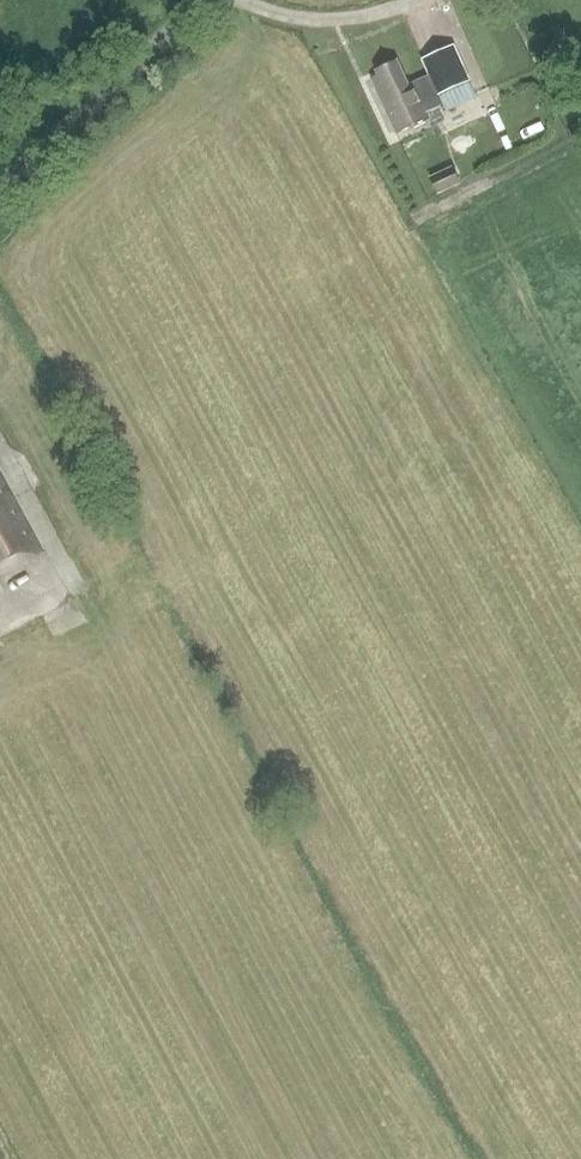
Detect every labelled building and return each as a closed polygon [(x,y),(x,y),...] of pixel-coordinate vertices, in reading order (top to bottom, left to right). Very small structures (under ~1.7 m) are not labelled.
[(426,111),(442,103),(445,111),(476,97),(469,81),(453,46),(423,59),(430,75),(408,84),(397,60),(376,70),(378,75),(372,78),(396,132),(429,118),(426,111)] [(460,184),(453,167),(430,178),(437,194),(460,184)] [(39,551),(0,479),(0,572),(39,551)]
